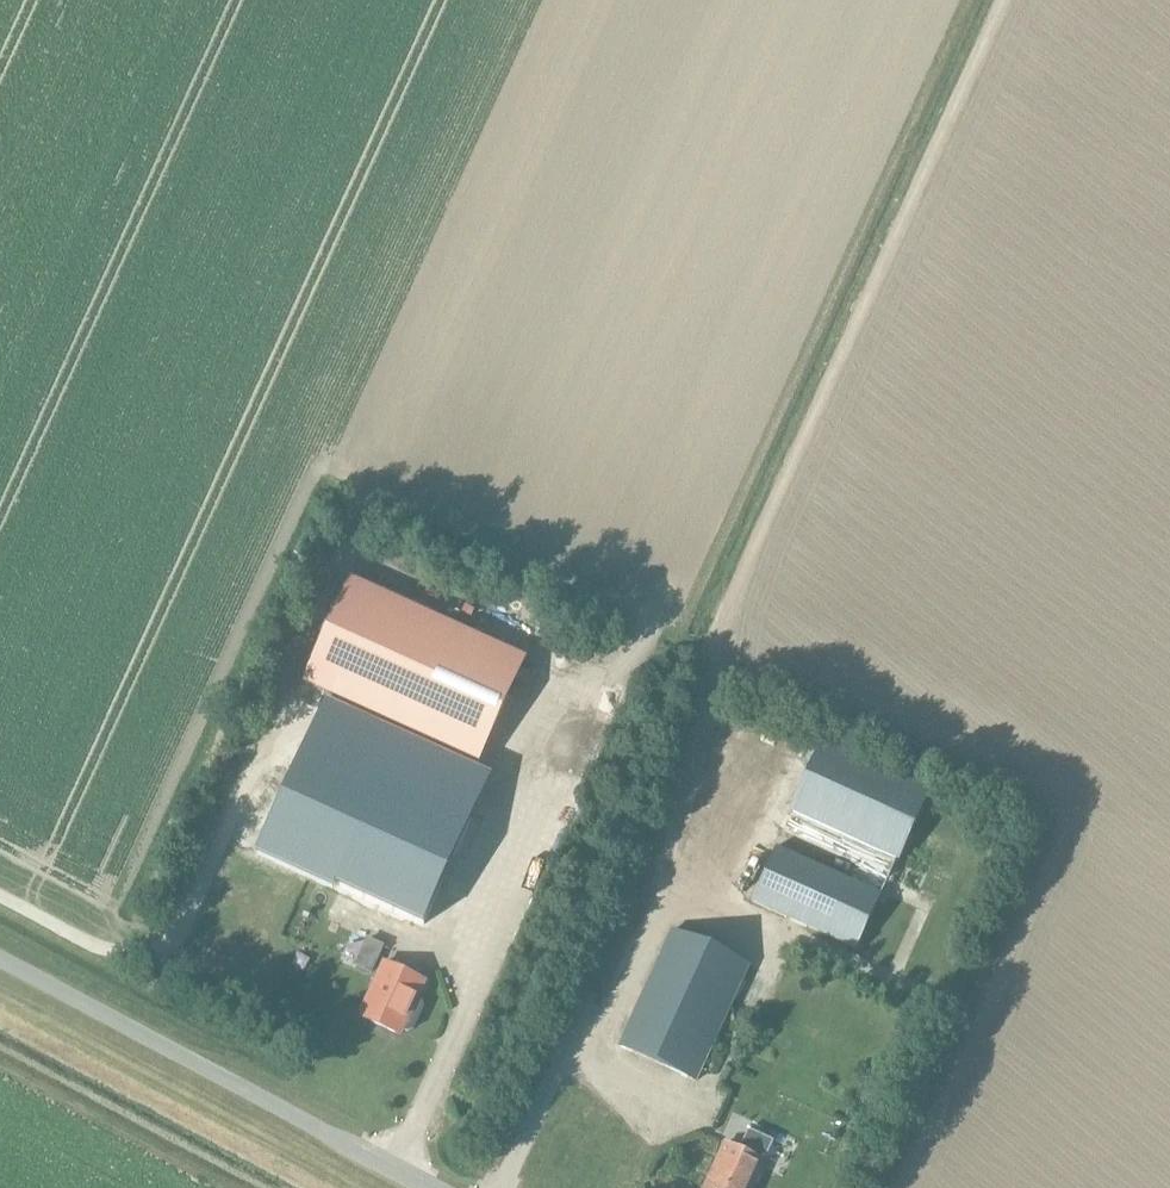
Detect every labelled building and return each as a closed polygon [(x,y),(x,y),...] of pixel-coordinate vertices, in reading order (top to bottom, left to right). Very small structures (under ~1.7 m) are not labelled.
[(477,763),(524,659),(350,580),(303,684),(477,763)] [(927,791),(823,744),(792,811),(897,858),(927,791)] [(470,823),(306,747),(258,851),(422,927),(470,823)] [(880,895),(897,858),(792,811),(776,848),(880,895)] [(880,895),(776,848),(751,902),(856,949),(880,895)] [(695,1082),(748,966),(671,931),(618,1047),(695,1082)] [(424,983),(384,964),(359,1017),(399,1036),(402,1031),(410,1035),(416,1032),(427,1010),(425,1004),(416,1000),(424,983)] [(773,1142),(745,1129),(735,1149),(725,1144),(705,1187),(753,1187),(764,1163),(773,1142)]
